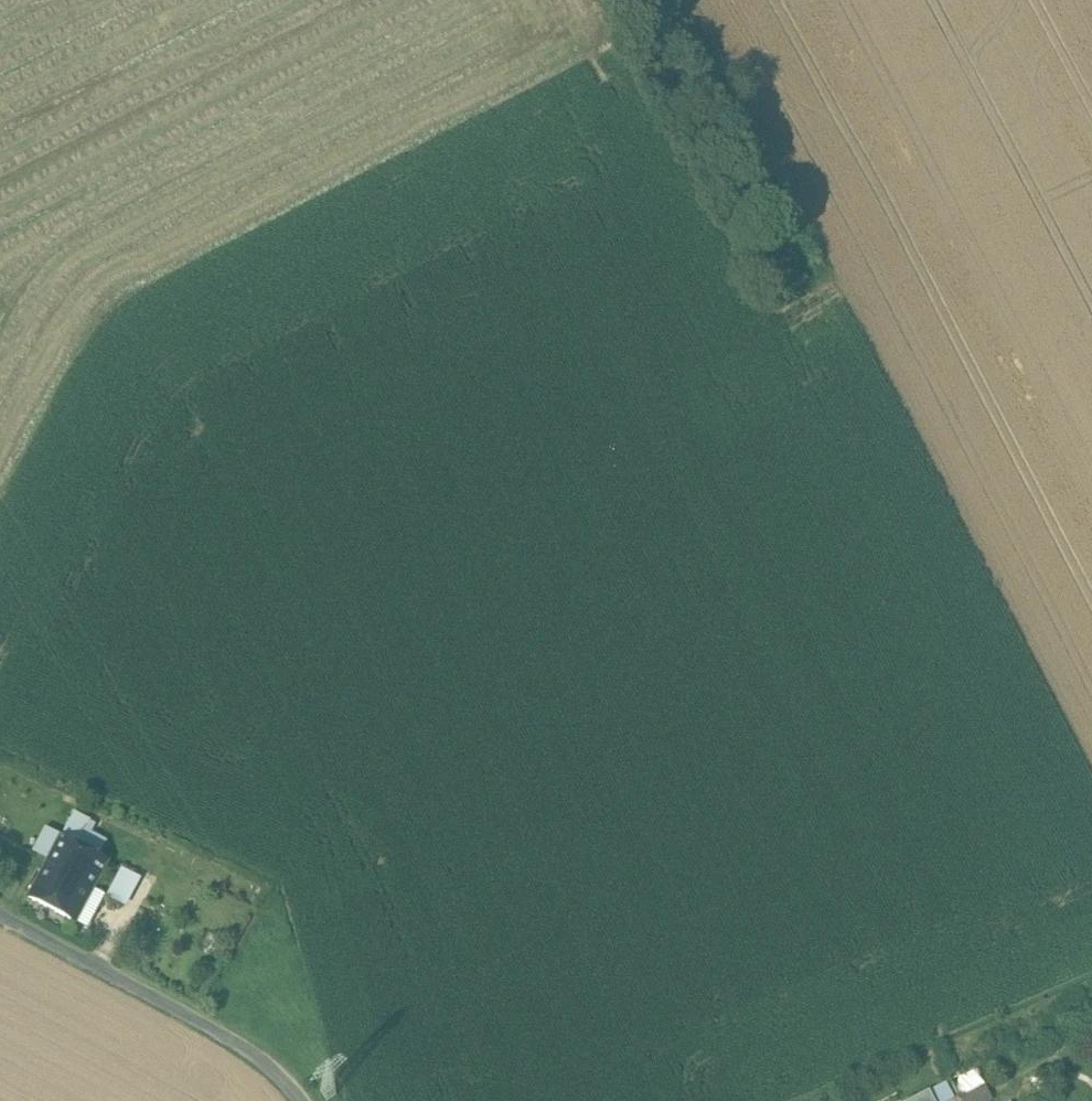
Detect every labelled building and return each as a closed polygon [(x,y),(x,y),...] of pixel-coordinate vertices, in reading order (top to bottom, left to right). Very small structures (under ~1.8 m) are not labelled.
[(72,813),(69,818),(86,826),(77,844),(101,856),(108,842),(93,835),(97,826),(72,813)] [(86,826),(69,818),(60,835),(77,844),(86,826)] [(33,855),(47,862),(59,838),(46,831),(33,855)] [(77,844),(60,835),(59,838),(47,862),(45,865),(79,882),(83,874),(98,881),(109,860),(101,856),(77,844)] [(79,882),(45,865),(29,898),(78,923),(93,892),(98,881),(83,874),(79,882)] [(122,871),(108,897),(121,903),(135,877),(122,871)] [(93,892),(78,923),(90,929),(106,898),(93,892)] [(955,1083),(964,1100),(989,1100),(990,1100),(975,1073),(955,1083)] [(906,1100),(935,1100),(929,1089),(906,1100)]
